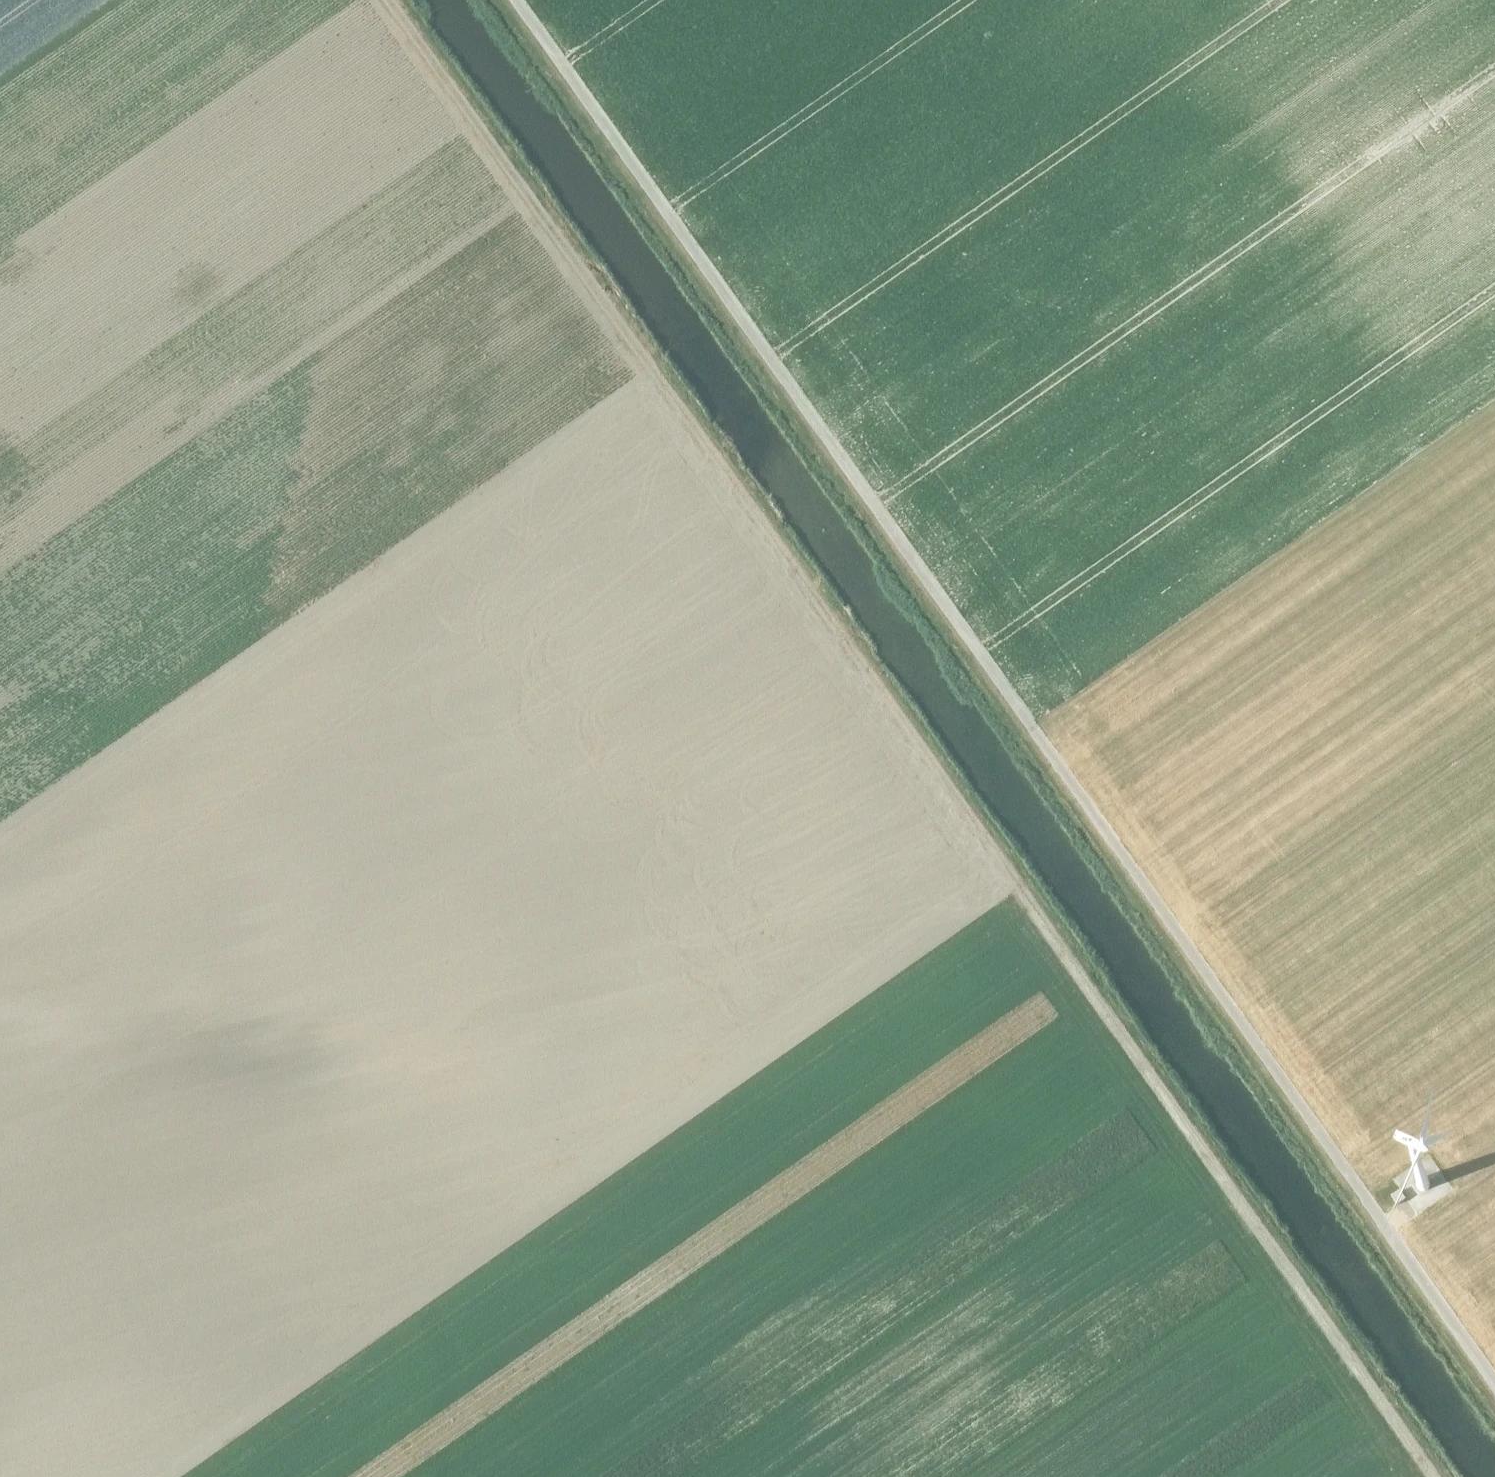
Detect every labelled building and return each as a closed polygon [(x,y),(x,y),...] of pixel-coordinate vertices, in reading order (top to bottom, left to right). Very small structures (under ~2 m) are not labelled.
[(1415,1171),(1425,1166),(1418,1152),(1408,1158),(1415,1171)] [(1417,1184),(1417,1185),(1417,1186),(1417,1187),(1418,1187),(1418,1188),(1418,1189),(1419,1189),(1419,1190),(1420,1190),(1421,1190),(1421,1191),(1422,1191),(1423,1191),(1424,1191),(1425,1191),(1426,1191),(1426,1190),(1427,1190),(1428,1190),(1428,1189),(1429,1188),(1429,1187),(1430,1187),(1430,1186),(1430,1185),(1430,1184),(1430,1183),(1430,1182),(1429,1182),(1429,1181),(1428,1180),(1427,1179),(1426,1179),(1426,1178),(1425,1178),(1424,1178),(1423,1178),(1422,1178),(1421,1178),(1421,1179),(1420,1179),(1419,1180),(1418,1180),(1418,1181),(1418,1182),(1417,1182),(1417,1183),(1417,1184)]
